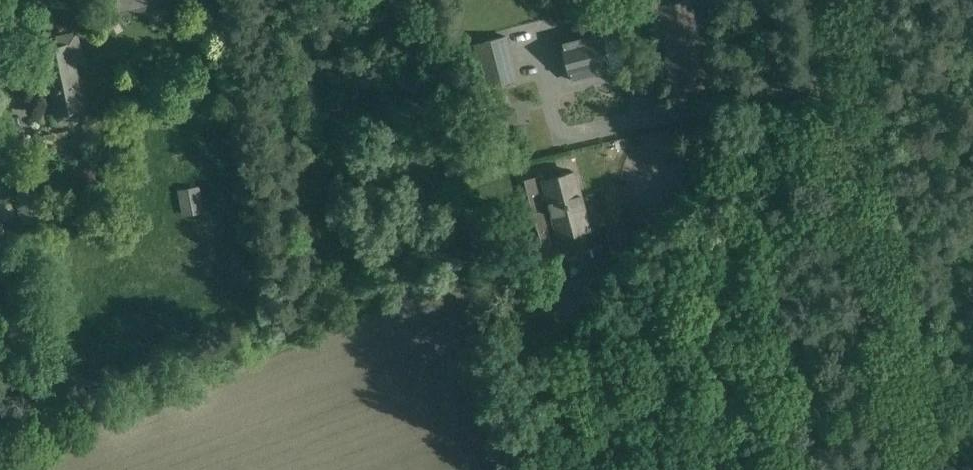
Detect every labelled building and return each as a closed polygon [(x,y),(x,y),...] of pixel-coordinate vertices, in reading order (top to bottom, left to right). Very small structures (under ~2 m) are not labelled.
[(119,11),(149,6),(148,0),(117,0),(119,11)] [(657,5),(668,75),(665,76),(668,93),(669,98),(718,91),(717,85),(717,79),(712,54),(700,56),(694,18),(691,0),(688,0),(667,3),(657,5)] [(600,31),(561,41),(571,80),(610,69),(625,65),(615,27),(600,31)] [(62,45),(43,49),(54,98),(59,97),(62,113),(84,108),(73,61),(85,58),(79,29),(67,32),(60,34),(62,45)] [(508,35),(474,43),(486,87),(519,79),(508,35)] [(654,85),(640,87),(642,101),(656,98),(654,85)] [(518,122),(516,107),(500,109),(503,124),(518,122)] [(30,137),(11,139),(22,224),(28,223),(42,221),(37,179),(35,180),(32,154),(30,137)] [(589,228),(575,172),(545,180),(543,174),(524,179),(542,246),(534,248),(530,272),(511,277),(519,310),(547,303),(539,271),(567,263),(560,236),(589,228)] [(199,185),(177,189),(182,216),(204,211),(199,185)]
